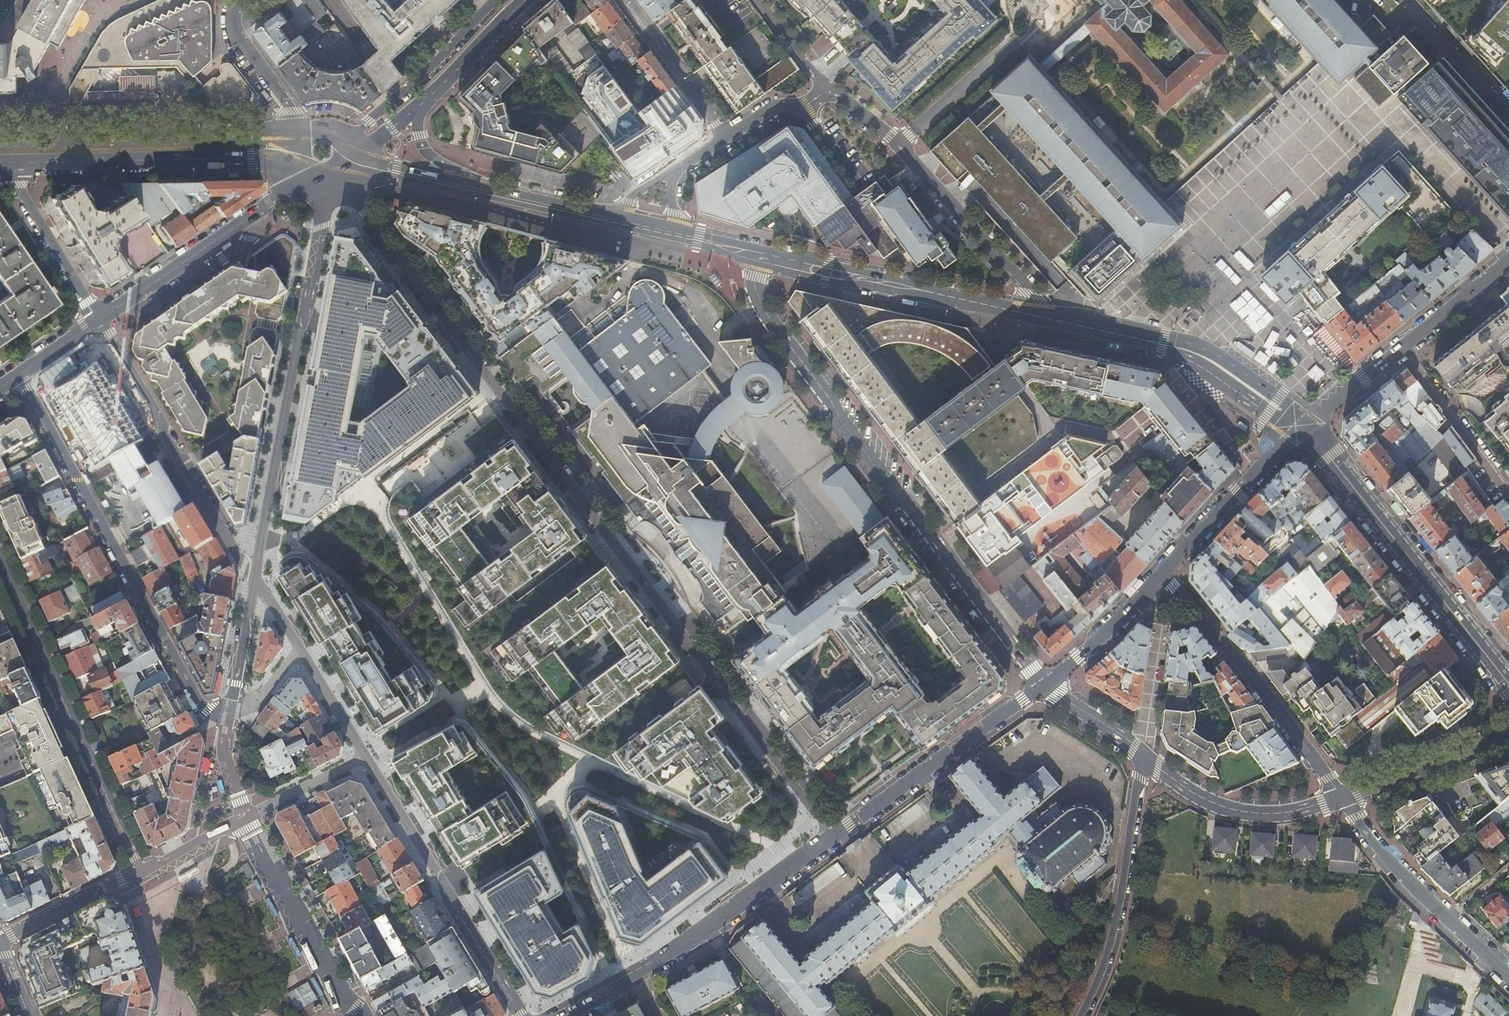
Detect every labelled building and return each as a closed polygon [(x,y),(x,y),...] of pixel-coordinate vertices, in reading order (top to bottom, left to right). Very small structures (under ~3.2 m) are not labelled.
[(47,42),(28,31),(46,0),(0,0),(0,46),(14,46),(15,76),(24,77),(27,82),(33,77),(30,73),(37,61),(47,42)] [(28,31),(47,42),(56,47),(81,2),(82,0),(46,0),(28,31)] [(209,0),(156,0),(115,19),(111,21),(106,25),(101,30),(98,33),(67,89),(68,107),(78,107),(86,92),(89,86),(92,88),(98,77),(96,75),(96,69),(174,68),(187,82),(191,78),(210,61),(210,40),(209,0)] [(368,38),(397,80),(400,76),(389,61),(414,38),(412,35),(416,32),(420,32),(422,31),(421,29),(428,23),(429,24),(431,23),(430,18),(435,15),(437,17),(451,5),(456,0),(406,0),(391,13),(380,0),(340,0),(368,38)] [(575,26),(569,18),(556,0),(553,0),(538,12),(522,26),(524,29),(547,60),(559,77),(571,69),(555,47),(551,50),(545,43),(562,28),(585,61),(595,53),(575,26)] [(611,0),(586,0),(589,5),(587,6),(589,8),(591,7),(594,12),(608,2),(611,0)] [(676,2),(675,0),(639,0),(645,8),(654,21),(670,10),(683,0),(678,0),(677,1),(676,2)] [(728,48),(720,38),(721,37),(699,5),(697,6),(692,0),(684,0),(683,0),(670,10),(678,20),(676,21),(699,53),(701,51),(708,62),(728,48)] [(803,9),(800,11),(802,12),(806,15),(810,17),(834,43),(874,88),(873,89),(890,107),(896,101),(900,105),(915,91),(914,90),(973,36),(976,39),(992,25),(988,22),(995,15),(981,0),(934,0),(941,8),(943,7),(949,13),(925,35),(926,36),(918,43),(917,42),(893,63),(886,55),(888,53),(881,45),(879,47),(875,44),(878,42),(861,23),(842,2),(839,5),(835,0),(795,0),(803,9)] [(1118,29),(1114,34),(1096,16),(1086,25),(1094,33),(1165,113),(1229,55),(1180,0),(1149,0),(1197,53),(1166,81),(1118,29)] [(1118,29),(1125,22),(1132,29),(1131,31),(1132,32),(1134,31),(1143,31),(1145,33),(1146,32),(1144,30),(1149,26),(1150,28),(1151,27),(1150,25),(1151,16),(1153,14),(1151,13),(1150,14),(1142,6),(1149,0),(1099,0),(1106,6),(1096,16),(1114,34),(1118,29)] [(1333,0),(1261,0),(1319,64),(1338,84),(1364,61),(1392,35),(1373,14),(1359,28),(1333,0)] [(1433,8),(1442,0),(1426,0),(1433,8)] [(1494,8),(1497,11),(1471,41),(1478,47),(1475,51),(1493,66),(1501,57),(1503,58),(1508,51),(1508,0),(1501,0),(1494,8)] [(604,33),(621,20),(614,11),(608,2),(594,12),(591,15),(590,15),(604,33)] [(292,12),(287,5),(251,33),(263,50),(277,67),(297,52),(332,26),(322,14),(319,10),(316,12),(319,16),(295,34),(297,37),(288,44),(276,28),(289,19),(287,17),(292,12)] [(591,15),(585,7),(569,18),(575,26),(590,15),(591,15)] [(616,49),(633,37),(627,28),(621,20),(604,33),(616,49)] [(1094,33),(1086,25),(1041,65),(1049,73),(1094,33)] [(562,174),(602,134),(583,109),(554,137),(541,123),(535,129),(534,134),(511,127),(508,122),(510,122),(504,101),(502,101),(502,93),(538,57),(542,63),(547,60),(524,29),(485,67),(458,94),(458,98),(470,111),(471,111),(476,130),(475,130),(471,147),(473,151),(510,161),(510,160),(562,174)] [(1403,35),(1369,66),(1355,80),(1380,107),(1428,63),(1403,35)] [(616,49),(612,52),(614,54),(619,51),(631,66),(638,61),(646,54),(640,46),(633,37),(616,49)] [(360,65),(382,93),(397,80),(368,38),(351,53),(360,65)] [(15,76),(14,46),(0,46),(0,77),(15,76)] [(798,67),(787,54),(755,78),(730,46),(728,48),(708,62),(703,66),(738,112),(798,67)] [(297,52),(277,67),(276,68),(296,93),(303,104),(311,101),(316,100),(322,100),(329,100),(335,101),(340,102),(345,103),(352,106),(356,109),(360,111),(382,93),(360,65),(353,69),(346,72),(339,73),(332,73),(326,73),(321,72),(311,67),(306,63),(303,60),(299,56),(297,52)] [(646,54),(638,61),(647,74),(645,76),(649,81),(651,79),(662,95),(675,85),(663,68),(650,52),(646,54)] [(1041,65),(1031,53),(990,90),(1007,109),(1014,117),(1070,179),(1077,186),(1115,225),(1145,258),(1183,224),(1164,203),(1049,73),(1041,65)] [(1401,88),(1404,92),(1397,98),(1430,134),(1483,193),(1508,220),(1508,129),(1443,57),(1432,67),(1428,63),(1401,88)] [(204,88),(223,111),(236,101),(238,102),(240,103),(243,104),(245,104),(247,102),(249,101),(251,99),(251,96),(251,94),(251,90),(233,67),(230,63),(228,63),(226,63),(223,64),(221,65),(220,67),(219,68),(219,70),(220,72),(220,74),(216,77),(214,76),(213,76),(204,84),(203,86),(204,88)] [(632,105),(604,68),(592,76),(593,90),(584,97),(605,125),(632,105)] [(0,77),(0,93),(15,92),(15,76),(0,77)] [(151,110),(150,76),(116,77),(117,91),(86,92),(78,107),(117,106),(117,111),(151,110)] [(672,119),(690,106),(682,95),(675,85),(662,95),(657,99),(638,112),(648,125),(651,128),(653,131),(654,132),(654,131),(672,119)] [(654,131),(672,155),(687,145),(705,134),(706,127),(690,106),(672,119),(654,131)] [(1014,117),(1007,109),(983,131),(990,139),(1014,117)] [(969,116),(941,141),(1057,268),(1084,243),(1052,208),(1046,201),(990,139),(983,131),(969,116)] [(653,167),(659,163),(672,155),(654,131),(654,132),(653,131),(651,128),(648,125),(631,136),(653,167)] [(787,126),(696,184),(699,209),(752,224),(792,196),(814,226),(854,197),(839,178),(805,130),(799,127),(793,125),(787,126)] [(653,167),(631,136),(612,148),(635,179),(643,174),(653,167)] [(1433,225),(1448,210),(1401,158),(1395,152),(1338,203),(1343,208),(1370,183),(1381,173),(1432,224),(1433,225)] [(1426,231),(1432,224),(1381,173),(1370,183),(1391,207),(1394,204),(1422,235),(1426,231)] [(885,175),(867,188),(873,197),(883,190),(885,192),(886,191),(892,186),(885,175)] [(1077,186),(1070,179),(1046,201),(1052,208),(1077,186)] [(262,188),(259,181),(197,182),(205,194),(219,195),(219,201),(216,203),(212,197),(206,196),(220,217),(262,188)] [(892,186),(886,191),(935,258),(937,256),(944,267),(957,258),(948,245),(949,244),(940,231),(939,232),(934,227),(933,228),(908,194),(905,189),(899,181),(892,186)] [(205,194),(197,182),(156,183),(175,207),(180,213),(195,202),(194,200),(187,205),(178,193),(179,192),(196,191),(198,194),(195,195),(198,199),(205,195),(205,194)] [(175,207),(156,183),(120,183),(127,194),(143,218),(150,227),(175,207)] [(912,183),(905,189),(908,194),(916,188),(912,183)] [(1391,207),(1370,183),(1343,208),(1364,231),(1385,212),(1387,214),(1393,209),(1391,207)] [(128,227),(143,218),(127,194),(112,204),(99,212),(93,210),(88,203),(82,193),(77,184),(75,186),(73,185),(70,187),(70,189),(52,199),(79,243),(73,247),(75,250),(77,254),(83,250),(106,287),(109,291),(120,284),(132,276),(129,272),(130,272),(117,251),(120,249),(113,238),(114,235),(128,227)] [(854,197),(814,226),(828,246),(846,250),(869,255),(877,249),(883,258),(892,253),(899,247),(910,262),(913,260),(918,266),(930,257),(932,260),(935,258),(886,191),(885,192),(883,190),(873,197),(867,188),(860,193),(854,197)] [(195,233),(220,217),(206,196),(205,195),(198,199),(195,202),(180,213),(180,214),(195,233)] [(1338,203),(1272,262),(1296,292),(1322,324),(1340,309),(1331,297),(1337,293),(1320,271),(1330,262),(1332,264),(1340,257),(1338,255),(1354,240),(1355,242),(1363,235),(1361,233),(1364,231),(1343,208),(1338,203)] [(550,305),(577,284),(585,294),(629,260),(552,240),(552,245),(550,250),(549,254),(547,259),(546,264),(544,267),(541,270),(542,271),(508,297),(503,296),(478,262),(479,261),(477,257),(477,252),(476,248),(477,244),(477,240),(478,235),(482,222),(410,204),(403,214),(397,222),(421,254),(427,249),(429,250),(431,246),(435,249),(433,253),(437,255),(454,278),(452,279),(483,321),(485,320),(495,333),(493,334),(494,335),(487,341),(500,358),(510,351),(501,340),(521,324),(530,335),(538,329),(554,317),(546,306),(549,304),(550,305)] [(1442,235),(1457,220),(1448,210),(1433,225),(1441,233),(1442,235)] [(175,247),(195,233),(180,214),(161,227),(175,247)] [(0,218),(0,284),(7,294),(0,299),(0,343),(57,303),(38,275),(8,229),(0,218)] [(1438,235),(1441,233),(1433,225),(1432,224),(1426,231),(1435,239),(1437,237),(1436,236),(1437,234),(1438,235)] [(1145,258),(1115,225),(1069,268),(1098,301),(1145,258)] [(1473,265),(1490,250),(1469,230),(1453,245),(1454,247),(1473,265)] [(1456,280),(1473,265),(1454,247),(1449,251),(1447,249),(1452,244),(1442,235),(1441,233),(1438,235),(1437,234),(1436,236),(1437,237),(1435,239),(1435,244),(1441,250),(1441,251),(1441,252),(1441,254),(1442,255),(1444,257),(1439,261),(1456,280)] [(285,307),(296,248),(294,242),(286,236),(280,236),(277,238),(279,240),(276,242),(274,240),(246,259),(246,260),(277,305),(285,307)] [(224,251),(233,245),(231,242),(222,248),(224,251)] [(384,479),(488,398),(467,372),(364,245),(349,244),(294,509),(323,522),(384,479)] [(1406,277),(1428,302),(1456,280),(1439,261),(1435,257),(1419,270),(1414,269),(1401,253),(1392,261),(1395,265),(1404,275),(1406,277)] [(257,318),(277,305),(246,260),(243,272),(233,271),(208,288),(197,295),(211,315),(212,314),(214,316),(221,311),(219,309),(226,305),(228,305),(240,297),(257,300),(259,303),(256,304),(254,314),(257,318)] [(1263,273),(1265,275),(1261,278),(1284,303),(1296,292),(1272,262),(1271,264),(1272,265),(1263,273)] [(1402,323),(1428,302),(1406,277),(1403,280),(1406,284),(1398,290),(1393,284),(1404,275),(1395,265),(1372,284),(1402,323)] [(579,350),(554,317),(538,329),(619,435),(637,421),(711,364),(664,303),(665,301),(665,298),(665,295),(664,291),(662,287),(659,284),(656,282),(652,281),(648,280),(646,280),(643,280),(639,282),(636,284),(633,287),(631,290),(630,293),(629,296),(629,299),(630,304),(631,306),(633,309),(579,350)] [(1358,321),(1375,344),(1402,323),(1372,284),(1345,305),(1358,321)] [(1499,295),(1506,304),(1508,308),(1508,287),(1499,295)] [(926,319),(795,290),(787,302),(949,516),(954,523),(979,503),(974,497),(970,491),(1033,443),(1034,442),(1035,441),(1035,439),(1036,437),(1034,429),(1031,414),(1015,392),(1026,385),(1007,359),(996,367),(966,328),(926,319)] [(1259,334),(1276,320),(1249,290),(1228,310),(1234,317),(1240,313),(1259,334)] [(211,315),(197,295),(165,317),(162,319),(176,339),(182,334),(186,335),(205,321),(206,318),(211,315)] [(1195,304),(1191,308),(1201,319),(1205,315),(1195,304)] [(1479,341),(1483,338),(1495,353),(1501,348),(1502,349),(1508,343),(1508,308),(1506,304),(1473,331),(1479,341)] [(283,319),(285,307),(277,305),(257,318),(258,319),(277,323),(283,319)] [(679,318),(681,317),(686,327),(694,323),(686,306),(675,312),(679,318)] [(1340,309),(1322,324),(1352,363),(1375,344),(1358,321),(1353,325),(1341,309),(1340,309)] [(170,343),(176,339),(162,319),(159,322),(144,331),(146,334),(135,341),(133,353),(137,358),(140,356),(142,359),(144,362),(142,368),(146,374),(156,377),(158,381),(157,384),(159,386),(180,371),(175,362),(173,363),(164,349),(169,346),(170,343)] [(257,328),(251,332),(246,362),(248,364),(247,367),(259,384),(269,385),(273,359),(276,357),(280,337),(276,332),(273,331),(257,328)] [(510,351),(500,358),(525,392),(535,384),(543,395),(565,378),(565,377),(568,375),(570,378),(570,380),(573,385),(574,394),(581,403),(589,405),(593,410),(592,417),(571,432),(591,459),(594,457),(604,471),(602,473),(640,524),(641,523),(642,523),(643,522),(645,522),(647,523),(648,523),(650,524),(651,525),(653,526),(656,528),(658,530),(660,532),(661,533),(660,534),(671,548),(671,549),(684,566),(685,566),(695,580),(696,579),(698,581),(699,583),(700,585),(700,587),(701,589),(702,591),(703,593),(703,594),(703,596),(703,598),(702,599),(702,600),(701,601),(700,602),(716,623),(736,607),(747,622),(757,614),(782,595),(786,592),(764,563),(781,551),(740,496),(756,496),(739,496),(712,460),(685,457),(673,442),(651,439),(637,421),(619,435),(538,329),(530,335),(510,351)] [(1473,331),(1432,364),(1450,387),(1456,383),(1462,391),(1488,370),(1486,367),(1498,358),(1495,353),(1483,338),(1479,341),(1473,331)] [(731,406),(733,406),(735,404),(736,403),(736,402),(736,401),(739,404),(743,408),(749,411),(753,412),(758,413),(763,412),(769,410),(772,408),(777,403),(780,399),(782,395),(783,390),(783,383),(782,380),(779,374),(776,369),(771,366),(766,363),(754,346),(752,346),(751,338),(719,341),(740,368),(736,373),(734,377),(733,381),(732,386),(733,393),(734,397),(733,396),(732,395),(730,395),(728,395),(726,396),(725,397),(725,399),(723,402),(724,403),(725,404),(726,405),(727,406),(729,406),(730,406),(731,406)] [(1014,354),(1007,359),(1026,385),(1035,377),(1036,377),(1043,345),(1019,340),(1018,347),(1020,350),(1014,354)] [(1237,343),(1235,345),(1253,357),(1255,354),(1238,342),(1237,343)] [(1075,352),(1043,345),(1036,377),(1038,377),(1037,380),(1067,387),(1075,352)] [(1084,355),(1075,352),(1067,387),(1099,394),(1107,359),(1084,355)] [(1296,365),(1298,364),(1291,356),(1283,364),(1285,366),(1287,369),(1289,371),(1293,368),(1296,365)] [(90,474),(150,440),(103,358),(45,392),(90,474)] [(1159,371),(1107,359),(1099,394),(1102,395),(1103,392),(1119,395),(1118,398),(1128,400),(1128,397),(1141,400),(1145,406),(1155,418),(1162,427),(1159,429),(1162,433),(1163,432),(1188,464),(1194,459),(1196,457),(1215,441),(1207,431),(1196,417),(1184,402),(1169,383),(1159,371)] [(259,384),(247,367),(245,380),(242,382),(238,405),(239,408),(238,415),(236,415),(236,416),(230,420),(245,441),(246,440),(260,443),(262,431),(260,428),(265,403),(268,401),(271,385),(269,385),(259,384)] [(1406,369),(1392,380),(1416,413),(1435,429),(1445,419),(1416,380),(1415,381),(1406,369)] [(186,380),(180,371),(159,386),(164,394),(162,396),(178,422),(185,433),(195,436),(205,430),(207,420),(201,409),(198,409),(190,395),(190,392),(184,382),(186,380)] [(1441,435),(1435,429),(1416,413),(1392,380),(1366,401),(1378,418),(1382,421),(1379,423),(1381,425),(1385,431),(1378,437),(1403,466),(1411,458),(1416,464),(1430,449),(1443,437),(1441,435)] [(1503,396),(1505,399),(1492,409),(1495,412),(1483,421),(1496,438),(1500,435),(1508,447),(1508,391),(1503,396)] [(1342,434),(1357,454),(1378,437),(1385,431),(1381,425),(1367,437),(1365,434),(1370,430),(1372,429),(1372,428),(1373,427),(1373,425),(1373,423),(1372,422),(1372,421),(1375,419),(1378,418),(1366,401),(1343,419),(1342,434)] [(6,473),(0,459),(8,454),(8,455),(12,452),(13,454),(19,450),(18,448),(22,446),(24,450),(38,442),(27,423),(14,419),(0,428),(0,476),(6,473)] [(1445,419),(1435,429),(1441,435),(1451,426),(1445,419)] [(1246,431),(1249,426),(1240,421),(1237,425),(1246,431)] [(1451,426),(1441,435),(1443,437),(1444,437),(1464,466),(1475,458),(1451,426)] [(1184,523),(1214,490),(1187,465),(1188,464),(1163,432),(1162,433),(1144,447),(1148,455),(1152,460),(1156,465),(1160,471),(1166,477),(1170,480),(1172,483),(1169,486),(1163,492),(1147,473),(1144,475),(1151,484),(1165,501),(1184,523)] [(979,503),(954,523),(960,531),(989,569),(993,566),(1003,579),(999,581),(1004,587),(1019,576),(1030,567),(1016,549),(1023,544),(1018,537),(1036,523),(1032,518),(1083,480),(1085,483),(1089,480),(1077,465),(1074,468),(1067,458),(1074,453),(1081,463),(1105,444),(1068,436),(1070,439),(1066,441),(1064,438),(1051,448),(1053,449),(980,504),(979,503)] [(1378,437),(1357,454),(1386,490),(1408,472),(1403,466),(1378,437)] [(1455,480),(1467,471),(1464,466),(1444,437),(1443,437),(1430,449),(1455,480)] [(220,456),(201,468),(237,527),(245,526),(260,443),(246,440),(245,441),(236,446),(231,474),(227,474),(228,469),(220,456)] [(1215,441),(1196,457),(1205,467),(1201,470),(1195,464),(1197,462),(1194,459),(1188,464),(1187,465),(1214,490),(1236,466),(1223,450),(1215,441)] [(1113,446),(1109,449),(1116,457),(1116,458),(1118,458),(1119,458),(1120,458),(1121,458),(1121,457),(1122,456),(1122,455),(1122,454),(1122,453),(1122,451),(1117,446),(1116,446),(1115,445),(1114,445),(1113,446)] [(120,457),(111,463),(132,499),(143,493),(163,527),(167,525),(176,519),(189,511),(160,463),(150,469),(137,447),(121,457),(120,457)] [(49,458),(45,452),(38,456),(41,462),(49,458)] [(1113,464),(1104,452),(1095,459),(1100,465),(1099,466),(1099,468),(1100,471),(1102,474),(1104,473),(1105,472),(1106,471),(1108,470),(1109,468),(1108,467),(1113,464)] [(559,494),(528,453),(466,498),(404,543),(465,641),(599,547),(578,520),(574,514),(571,509),(567,505),(563,500),(559,494)] [(1475,458),(1464,466),(1467,471),(1470,474),(1480,466),(1475,458)] [(1296,490),(1309,473),(1303,466),(1297,464),(1292,464),(1257,496),(1269,509),(1282,499),(1278,494),(1286,488),(1291,493),(1296,490)] [(1144,475),(1137,467),(1108,497),(1113,505),(1098,516),(1108,526),(1121,517),(1151,484),(1144,475)] [(1484,511),(1492,505),(1470,474),(1467,471),(1455,480),(1430,500),(1408,518),(1434,551),(1457,532),(1471,521),(1479,515),(1484,511)] [(1408,472),(1386,490),(1408,518),(1430,500),(1408,472)] [(13,489),(6,473),(0,476),(0,495),(13,489)] [(1311,513),(1329,499),(1309,473),(1296,490),(1291,493),(1282,499),(1269,509),(1282,528),(1286,533),(1304,519),(1305,518),(1300,511),(1297,514),(1294,510),(1295,510),(1294,508),(1300,503),(1302,505),(1304,503),(1311,513)] [(58,492),(43,497),(47,508),(51,506),(57,518),(73,509),(64,492),(59,494),(58,492)] [(1276,533),(1282,528),(1269,509),(1257,496),(1244,509),(1273,535),(1276,533)] [(42,540),(33,520),(31,521),(20,497),(0,507),(0,514),(22,562),(52,549),(47,538),(42,540)] [(1305,518),(1304,519),(1324,544),(1349,524),(1329,499),(1311,513),(1305,518)] [(1493,506),(1508,529),(1508,506),(1504,499),(1493,506)] [(1147,563),(1184,523),(1165,501),(1126,543),(1147,563)] [(1492,505),(1484,511),(1500,533),(1497,535),(1499,538),(1508,530),(1508,529),(1493,506),(1492,505)] [(189,511),(176,519),(185,535),(187,534),(189,537),(186,538),(194,552),(197,550),(215,539),(195,507),(189,511)] [(1276,533),(1273,535),(1244,509),(1237,516),(1239,518),(1233,526),(1242,533),(1245,536),(1247,538),(1246,540),(1256,548),(1257,547),(1265,556),(1281,542),(1282,540),(1276,533)] [(1479,515),(1471,521),(1476,526),(1482,520),(1479,515)] [(903,720),(900,722),(922,749),(937,738),(967,717),(985,704),(1004,691),(1006,674),(972,629),(969,629),(967,625),(968,624),(964,618),(961,618),(958,614),(959,612),(924,565),(921,565),(915,558),(916,555),(898,532),(897,534),(894,530),(895,527),(886,516),(860,536),(870,550),(874,550),(873,558),(870,560),(869,558),(863,563),(864,565),(855,571),(854,569),(834,584),(832,582),(816,594),(818,596),(803,607),(805,609),(799,614),(795,613),(796,610),(788,600),(786,601),(782,595),(757,614),(772,633),(769,636),(765,636),(738,656),(737,665),(772,712),(775,716),(777,718),(814,767),(877,719),(875,717),(883,711),(885,713),(893,707),(897,712),(895,714),(895,715),(898,713),(903,720)] [(1120,591),(1147,563),(1126,543),(1108,526),(1098,516),(1073,535),(1120,591)] [(1238,538),(1242,533),(1233,526),(1239,518),(1237,516),(1222,531),(1212,543),(1230,559),(1232,556),(1235,553),(1236,552),(1244,558),(1247,558),(1256,567),(1266,557),(1265,556),(1257,547),(1256,548),(1246,540),(1247,538),(1245,536),(1243,539),(1245,540),(1243,543),(1238,538)] [(1313,553),(1304,560),(1309,566),(1314,573),(1340,553),(1337,549),(1339,548),(1351,564),(1370,550),(1349,524),(1324,544),(1313,553)] [(163,527),(161,528),(179,561),(185,557),(167,525),(163,527)] [(179,561),(161,528),(142,538),(146,546),(129,554),(137,568),(154,559),(160,571),(164,569),(179,561)] [(1481,552),(1485,556),(1488,554),(1488,555),(1492,555),(1499,549),(1499,546),(1499,545),(1502,542),(1508,552),(1508,530),(1499,538),(1481,552)] [(93,552),(83,532),(63,543),(74,562),(76,560),(93,552)] [(1457,532),(1434,551),(1453,574),(1473,558),(1470,555),(1474,553),(1457,532)] [(1095,619),(1120,591),(1073,535),(1049,553),(1055,561),(1050,564),(1074,593),(1082,587),(1083,589),(1087,587),(1063,558),(1071,552),(1088,573),(1087,573),(1094,582),(1096,584),(1078,599),(1095,619)] [(215,539),(197,550),(213,580),(211,579),(211,582),(213,582),(210,598),(230,602),(235,578),(234,570),(215,539)] [(1305,542),(1296,548),(1299,551),(1304,560),(1313,553),(1305,542)] [(1206,563),(1215,571),(1217,568),(1216,567),(1220,563),(1224,566),(1222,569),(1222,571),(1224,573),(1220,577),(1227,583),(1240,568),(1237,565),(1230,559),(1212,543),(1201,555),(1208,560),(1206,563)] [(58,553),(55,547),(52,549),(22,562),(31,583),(52,573),(45,559),(58,553)] [(608,558),(599,547),(465,641),(481,665),(621,573),(608,558)] [(644,547),(643,547),(677,593),(678,593),(676,587),(673,583),(671,579),(668,575),(665,570),(660,564),(656,559),(652,555),(649,551),(646,549),(644,547)] [(93,552),(76,560),(89,586),(112,574),(98,549),(93,552)] [(1370,550),(1351,564),(1371,589),(1390,575),(1370,550)] [(1271,595),(1309,566),(1304,560),(1299,551),(1279,568),(1259,585),(1271,595)] [(185,557),(179,561),(186,576),(185,576),(193,596),(195,595),(205,597),(197,577),(198,577),(190,555),(185,557)] [(1227,583),(1220,577),(1215,571),(1206,563),(1208,560),(1201,555),(1190,568),(1190,570),(1189,570),(1188,572),(1190,572),(1189,579),(1188,579),(1188,581),(1189,581),(1189,583),(1231,633),(1256,611),(1239,595),(1233,600),(1227,593),(1232,588),(1227,583)] [(1085,627),(1095,619),(1078,599),(1074,593),(1050,564),(1044,556),(1033,565),(1067,608),(1050,622),(1046,617),(1037,623),(1037,627),(1040,630),(1034,636),(1051,657),(1085,627)] [(1473,558),(1453,574),(1475,603),(1498,583),(1476,556),(1473,558)] [(446,706),(310,558),(282,571),(281,582),(319,640),(371,716),(385,737),(446,706)] [(1241,560),(1237,565),(1240,568),(1249,575),(1254,569),(1245,561),(1242,561),(1241,560)] [(1314,573),(1309,566),(1271,595),(1258,608),(1290,646),(1291,646),(1304,661),(1329,624),(1336,613),(1339,609),(1334,601),(1323,586),(1314,573)] [(173,586),(164,569),(160,571),(144,580),(153,596),(170,587),(173,586)] [(1351,584),(1342,572),(1323,586),(1334,601),(1336,599),(1334,597),(1351,584)] [(621,573),(481,665),(487,674),(538,728),(578,749),(691,668),(652,615),(647,608),(642,602),(638,597),(634,591),(630,586),(624,577),(621,573)] [(1475,603),(1489,620),(1508,603),(1508,573),(1498,583),(1475,603)] [(1371,589),(1357,601),(1363,609),(1371,603),(1375,607),(1382,602),(1390,612),(1383,620),(1380,620),(1365,632),(1369,637),(1364,641),(1366,643),(1371,639),(1381,631),(1414,605),(1390,575),(1371,589)] [(1024,621),(1043,606),(1019,576),(1004,587),(1000,591),(1024,621)] [(73,582),(71,579),(59,584),(62,592),(75,586),(73,582)] [(78,580),(73,582),(75,586),(78,593),(84,591),(78,580)] [(179,603),(170,587),(153,596),(161,613),(176,605),(179,603)] [(69,614),(60,593),(40,602),(49,623),(69,614)] [(98,619),(128,603),(122,593),(92,610),(98,619)] [(224,639),(230,602),(210,598),(205,597),(195,595),(196,605),(207,607),(206,614),(208,614),(208,615),(207,615),(206,618),(205,618),(203,625),(199,624),(200,635),(206,636),(224,639)] [(1342,613),(1339,609),(1336,613),(1347,626),(1364,613),(1356,602),(1342,613)] [(121,635),(140,625),(128,603),(98,619),(93,622),(94,626),(97,632),(119,621),(121,626),(117,628),(121,635)] [(446,653),(419,628),(426,620),(419,614),(414,620),(404,610),(406,609),(399,603),(388,614),(404,628),(403,629),(423,648),(438,662),(446,653)] [(1489,620),(1507,643),(1508,642),(1508,603),(1489,620)] [(180,612),(176,605),(161,613),(170,628),(184,620),(182,616),(183,615),(181,611),(180,612)] [(1437,635),(1414,605),(1381,631),(1406,662),(1437,635)] [(1244,649),(1252,652),(1286,648),(1290,646),(1258,608),(1256,611),(1231,633),(1226,637),(1240,649),(1244,650),(1244,649)] [(198,616),(171,630),(179,646),(195,637),(200,635),(199,624),(198,616)] [(93,622),(90,618),(77,624),(80,632),(82,631),(87,629),(94,626),(93,622)] [(267,624),(264,624),(254,679),(259,680),(282,650),(267,624)] [(121,635),(120,636),(134,662),(154,652),(140,625),(121,635)] [(97,632),(94,626),(87,629),(95,645),(102,642),(97,632)] [(1151,633),(1138,626),(1118,648),(1110,655),(1119,667),(1138,676),(1145,677),(1151,633)] [(1196,629),(1178,633),(1182,649),(1183,652),(1186,651),(1186,647),(1187,647),(1189,655),(1187,656),(1186,653),(1184,654),(1185,658),(1186,663),(1197,659),(1200,663),(1201,663),(1208,657),(1210,660),(1217,655),(1196,629)] [(88,644),(82,631),(80,632),(58,642),(61,650),(71,646),(73,651),(88,644)] [(14,641),(11,632),(0,637),(0,647),(14,641)] [(1178,633),(1171,635),(1165,682),(1169,682),(1187,683),(1189,673),(1192,673),(1196,672),(1199,680),(1191,681),(1191,684),(1191,687),(1192,687),(1213,683),(1212,679),(1212,678),(1205,673),(1201,663),(1200,663),(1197,659),(1186,663),(1185,658),(1179,659),(1178,657),(1179,649),(1182,649),(1178,633)] [(1457,661),(1437,635),(1406,662),(1396,670),(1388,677),(1395,686),(1376,701),(1352,720),(1353,721),(1365,734),(1396,709),(1457,661)] [(206,636),(204,646),(200,647),(195,637),(179,646),(206,695),(213,693),(224,639),(206,636)] [(1366,643),(1363,646),(1388,677),(1396,670),(1371,639),(1366,643)] [(1,682),(28,671),(14,641),(0,647),(0,680),(1,682)] [(75,681),(96,671),(91,657),(97,654),(94,645),(65,658),(75,681)] [(165,685),(170,682),(166,673),(140,686),(135,675),(160,662),(154,652),(134,662),(117,672),(122,683),(129,697),(132,702),(137,699),(165,685)] [(1110,655),(1105,659),(1086,676),(1087,679),(1087,682),(1133,712),(1140,709),(1145,677),(1138,676),(1119,667),(1110,655)] [(1457,661),(1396,709),(1417,736),(1435,723),(1437,725),(1443,720),(1448,726),(1455,720),(1462,729),(1481,722),(1487,698),(1457,661)] [(1212,679),(1213,683),(1221,697),(1222,697),(1227,693),(1237,712),(1258,706),(1224,663),(1215,670),(1219,675),(1212,679)] [(117,672),(113,664),(109,665),(113,674),(108,676),(105,670),(88,678),(93,688),(89,690),(92,696),(101,692),(122,683),(117,672)] [(700,680),(691,668),(578,749),(613,766),(713,698),(700,680)] [(1319,718),(1347,696),(1343,692),(1346,690),(1337,679),(1321,691),(1317,686),(1315,687),(1312,683),(1314,681),(1305,670),(1291,680),(1284,692),(1281,695),(1282,697),(1288,692),(1291,697),(1294,695),(1298,701),(1295,703),(1304,713),(1309,709),(1313,715),(1316,713),(1319,718)] [(23,709),(39,702),(42,701),(28,671),(1,682),(0,683),(0,699),(3,697),(3,696),(7,694),(4,687),(10,685),(12,689),(14,688),(23,709)] [(1284,692),(1291,680),(1290,681),(1285,674),(1274,676),(1272,676),(1271,676),(1271,677),(1270,677),(1270,678),(1270,679),(1270,680),(1270,681),(1271,681),(1281,695),(1284,692)] [(290,680),(276,697),(292,710),(299,704),(301,707),(303,705),(300,700),(310,694),(302,681),(290,680)] [(1187,683),(1169,682),(1165,712),(1187,714),(1192,713),(1193,713),(1191,707),(1190,707),(1192,687),(1191,687),(1191,684),(1187,683)] [(1351,702),(1347,696),(1319,718),(1323,723),(1321,725),(1331,738),(1335,735),(1353,721),(1352,720),(1376,701),(1364,684),(1354,691),(1358,697),(1351,702)] [(164,727),(188,714),(188,713),(185,714),(181,706),(177,698),(173,700),(165,685),(137,699),(140,706),(138,707),(145,721),(141,723),(148,736),(159,730),(164,727)] [(110,712),(101,692),(92,696),(84,700),(92,720),(110,712)] [(322,715),(310,694),(300,700),(303,705),(312,721),(322,715)] [(132,702),(129,697),(115,704),(113,707),(114,710),(132,702)] [(276,697),(267,709),(283,723),(285,724),(287,722),(285,720),(293,711),(292,710),(276,697)] [(1221,697),(1204,707),(1212,720),(1230,714),(1222,697),(1221,697)] [(712,821),(770,853),(793,832),(796,810),(713,698),(613,766),(712,821)] [(11,714),(15,712),(10,701),(6,703),(11,714)] [(66,761),(61,750),(64,749),(46,711),(44,712),(39,702),(23,709),(15,712),(11,714),(0,718),(0,736),(14,730),(19,741),(22,748),(15,751),(27,777),(41,771),(66,761)] [(1194,726),(1183,729),(1187,761),(1197,768),(1210,761),(1235,750),(1237,755),(1246,749),(1275,731),(1258,706),(1237,712),(1230,714),(1236,733),(1232,734),(1230,738),(1225,742),(1211,749),(1210,746),(1197,737),(1193,742),(1190,740),(1193,736),(1193,735),(1191,734),(1192,731),(1193,731),(1194,726)] [(267,709),(258,721),(270,731),(281,740),(287,736),(278,729),(283,723),(267,709)] [(1187,714),(1165,712),(1163,726),(1182,729),(1183,729),(1194,726),(1194,720),(1192,713),(1187,714)] [(194,725),(188,714),(164,727),(166,730),(168,729),(170,734),(173,735),(176,733),(178,736),(181,737),(196,729),(194,725)] [(328,724),(322,715),(312,721),(301,728),(314,748),(315,746),(323,742),(329,738),(322,727),(328,724)] [(270,731),(258,721),(251,730),(263,740),(270,731)] [(1365,734),(1353,721),(1335,735),(1337,734),(1348,748),(1365,735),(1365,734)] [(1182,729),(1163,726),(1162,735),(1168,749),(1187,761),(1183,729),(1182,729)] [(291,759),(309,750),(298,729),(289,735),(292,741),(289,742),(290,745),(288,746),(287,744),(284,746),(291,759)] [(159,730),(148,736),(151,740),(159,757),(170,751),(159,730)] [(466,730),(405,770),(472,869),(542,823),(466,730)] [(1275,731),(1246,749),(1267,777),(1299,763),(1275,731)] [(334,735),(329,738),(323,742),(326,748),(318,752),(315,746),(314,748),(309,750),(313,757),(318,768),(341,756),(343,749),(334,735)] [(166,794),(168,800),(170,800),(193,804),(195,791),(200,765),(202,752),(203,747),(203,743),(202,740),(200,736),(170,751),(159,757),(165,767),(171,765),(172,761),(177,759),(179,759),(178,767),(175,767),(173,768),(172,769),(171,771),(171,772),(172,774),(172,775),(172,776),(173,776),(172,784),(173,784),(171,791),(166,794)] [(159,757),(151,740),(110,759),(122,787),(130,783),(127,775),(133,772),(132,767),(142,763),(145,768),(140,770),(143,777),(156,771),(159,770),(165,767),(159,757)] [(291,759),(284,746),(282,742),(261,752),(266,761),(262,763),(266,770),(271,779),(285,773),(286,775),(296,770),(291,759)] [(311,772),(318,768),(313,757),(306,761),(311,772)] [(55,801),(82,789),(68,759),(66,761),(41,771),(55,801)] [(1037,834),(1025,820),(1030,816),(1043,805),(1042,804),(1061,789),(1043,768),(1025,783),(1024,783),(1004,800),(1000,795),(1001,794),(1000,793),(999,793),(994,788),(995,788),(994,786),(993,787),(989,783),(990,782),(989,780),(988,781),(984,776),(985,775),(984,774),(983,775),(979,770),(979,769),(978,768),(977,768),(973,763),(974,762),(973,761),(972,762),(971,760),(949,779),(950,781),(949,782),(951,783),(951,782),(956,787),(955,788),(956,789),(957,789),(961,793),(960,794),(961,796),(962,795),(966,800),(967,802),(967,801),(972,806),(971,807),(972,808),(973,807),(977,812),(976,813),(977,814),(978,814),(982,818),(976,823),(974,821),(973,822),(972,822),(970,823),(971,824),(966,828),(966,827),(964,828),(965,829),(960,833),(959,832),(957,834),(958,834),(954,838),(953,837),(951,839),(952,840),(948,843),(947,842),(945,844),(945,845),(941,848),(940,847),(939,849),(939,850),(935,853),(934,853),(932,854),(933,855),(929,858),(928,858),(926,859),(927,860),(922,864),(922,863),(919,865),(920,866),(916,869),(915,868),(913,870),(914,870),(910,874),(910,873),(907,875),(908,875),(907,876),(907,875),(906,875),(905,874),(905,875),(901,870),(902,869),(900,867),(898,868),(898,867),(897,867),(896,868),(892,871),(892,872),(872,889),(871,888),(866,892),(865,893),(866,894),(866,895),(865,895),(867,898),(868,897),(872,902),(871,903),(872,903),(871,904),(872,905),(870,904),(869,906),(870,907),(865,910),(864,910),(862,911),(863,912),(859,916),(858,914),(856,916),(857,917),(853,921),(852,920),(850,921),(851,922),(846,926),(845,925),(843,926),(844,927),(840,931),(839,930),(837,931),(838,932),(834,936),(833,935),(831,936),(832,938),(828,941),(827,940),(825,941),(826,943),(821,946),(820,945),(819,946),(819,948),(815,951),(814,950),(812,952),(813,953),(809,957),(808,955),(806,957),(807,958),(805,959),(806,961),(800,966),(764,922),(750,933),(741,940),(742,941),(729,951),(783,1015),(840,1015),(834,1010),(835,1009),(818,988),(825,983),(827,985),(828,984),(829,985),(831,983),(830,983),(835,979),(835,980),(837,978),(836,978),(841,974),(842,975),(843,973),(843,972),(847,969),(848,969),(850,968),(849,967),(853,964),(854,964),(856,963),(855,962),(860,958),(860,959),(862,958),(861,957),(866,953),(867,954),(869,952),(868,952),(872,948),(873,949),(875,947),(874,947),(878,943),(879,944),(881,942),(880,941),(885,938),(886,939),(888,937),(887,936),(891,933),(892,933),(893,933),(895,936),(899,933),(898,932),(929,907),(930,907),(933,905),(931,902),(932,901),(931,900),(935,897),(936,898),(938,896),(937,895),(942,892),(943,892),(944,891),(944,890),(948,886),(949,887),(951,886),(950,884),(954,881),(955,882),(957,881),(956,879),(960,876),(961,877),(963,876),(963,875),(967,871),(967,872),(969,870),(969,869),(973,866),(974,867),(976,865),(975,864),(979,861),(980,862),(982,860),(981,859),(985,856),(986,857),(988,855),(987,854),(992,851),(994,850),(993,849),(996,847),(994,845),(1008,834),(1020,848),(1037,834)] [(1210,761),(1197,768),(1209,775),(1219,780),(1210,761)] [(1508,797),(1508,765),(1476,777),(1498,805),(1495,808),(1508,797)] [(144,796),(130,802),(135,815),(154,806),(168,800),(166,794),(158,775),(156,771),(143,777),(138,780),(144,796)] [(648,929),(748,867),(592,780),(561,810),(621,926),(648,929)] [(377,852),(396,840),(363,786),(351,783),(326,794),(340,821),(354,814),(377,852)] [(82,789),(55,801),(58,808),(61,806),(65,815),(66,816),(68,817),(69,817),(70,817),(75,826),(71,828),(71,829),(95,818),(82,789)] [(326,794),(325,792),(316,797),(324,811),(311,818),(310,816),(302,820),(296,807),(278,816),(275,823),(294,858),(315,848),(334,838),(338,835),(345,830),(340,821),(326,794)] [(1495,808),(1493,811),(1498,817),(1508,809),(1508,797),(1495,808)] [(154,806),(135,815),(149,846),(156,849),(183,835),(186,832),(188,829),(193,804),(170,800),(168,815),(163,817),(162,815),(159,817),(154,806)] [(915,801),(902,809),(907,817),(901,820),(908,832),(932,818),(924,804),(918,807),(915,801)] [(1042,831),(1037,834),(1020,848),(1019,850),(1021,853),(1020,853),(1019,853),(1018,854),(1017,854),(1017,855),(1017,856),(1017,857),(1017,858),(1017,859),(1018,860),(1019,861),(1018,862),(1020,865),(1020,866),(1019,868),(1023,872),(1027,872),(1027,874),(1028,875),(1028,877),(1029,878),(1031,879),(1032,880),(1034,880),(1033,884),(1037,889),(1038,888),(1039,889),(1039,888),(1042,891),(1043,890),(1044,891),(1045,892),(1045,893),(1046,893),(1047,893),(1048,893),(1049,893),(1050,892),(1051,891),(1052,890),(1054,893),(1056,891),(1054,889),(1061,884),(1063,886),(1065,884),(1063,882),(1070,876),(1072,879),(1072,878),(1078,885),(1078,886),(1079,888),(1081,886),(1081,885),(1087,880),(1088,881),(1090,879),(1090,878),(1096,874),(1098,872),(1098,871),(1105,866),(1107,865),(1106,863),(1105,863),(1100,856),(1101,856),(1102,856),(1103,856),(1104,856),(1105,856),(1106,856),(1107,854),(1107,853),(1108,852),(1107,851),(1107,850),(1107,849),(1106,848),(1106,847),(1107,847),(1107,846),(1107,845),(1108,845),(1109,845),(1110,844),(1111,844),(1111,843),(1112,843),(1113,840),(1112,840),(1112,839),(1112,838),(1111,837),(1110,836),(1109,836),(1109,835),(1109,834),(1109,833),(1110,832),(1111,831),(1112,830),(1112,829),(1112,828),(1113,828),(1112,826),(1111,826),(1111,825),(1110,824),(1109,823),(1108,823),(1107,823),(1106,823),(1106,822),(1105,821),(1105,820),(1106,820),(1106,819),(1106,818),(1106,817),(1106,816),(1107,815),(1105,813),(1105,814),(1104,813),(1103,812),(1102,812),(1101,812),(1100,812),(1099,813),(1098,813),(1098,812),(1097,812),(1097,811),(1097,810),(1097,809),(1096,808),(1096,807),(1095,807),(1095,806),(1093,805),(1092,805),(1091,805),(1090,805),(1089,806),(1088,807),(1088,808),(1087,807),(1086,807),(1085,807),(1084,806),(1084,805),(1084,804),(1083,804),(1082,803),(1081,803),(1079,802),(1079,803),(1078,803),(1077,804),(1076,804),(1076,805),(1075,806),(1075,807),(1074,807),(1073,808),(1072,808),(1072,807),(1071,807),(1070,806),(1069,806),(1068,806),(1067,806),(1066,806),(1066,807),(1065,807),(1064,808),(1064,809),(1063,810),(1063,811),(1063,812),(1064,812),(1058,806),(1058,805),(1056,804),(1054,805),(1055,806),(1048,811),(1046,813),(1039,818),(1037,820),(1036,821),(1036,820),(1035,821),(1034,822),(1036,823),(1042,831)] [(1436,856),(1456,840),(1427,805),(1420,810),(1414,803),(1402,808),(1391,815),(1391,835),(1420,811),(1430,823),(1433,820),(1440,828),(1433,833),(1429,828),(1419,830),(1414,834),(1423,845),(1414,853),(1416,855),(1410,860),(1418,870),(1436,856)] [(80,859),(90,882),(103,875),(113,870),(114,867),(116,863),(95,818),(71,829),(67,831),(72,842),(82,838),(83,840),(83,843),(85,847),(87,851),(88,852),(89,852),(90,854),(80,859)] [(1482,819),(1474,826),(1478,832),(1471,837),(1485,854),(1501,841),(1482,819)] [(552,835),(542,823),(472,869),(478,879),(486,891),(558,845),(552,835)] [(12,855),(5,840),(7,839),(0,824),(0,860),(9,856),(12,855)] [(1237,829),(1214,827),(1212,851),(1235,852),(1237,829)] [(1275,835),(1251,833),(1250,856),(1272,858),(1275,835)] [(64,842),(60,834),(38,843),(42,852),(64,842)] [(1316,837),(1293,835),(1293,858),(1315,860),(1316,837)] [(1471,846),(1462,835),(1456,840),(1465,852),(1471,846)] [(322,861),(341,851),(334,838),(315,848),(322,861)] [(1352,840),(1332,838),(1329,871),(1357,874),(1360,851),(1352,840)] [(393,878),(414,865),(398,839),(396,840),(377,852),(385,866),(383,866),(385,869),(386,869),(387,870),(392,878),(393,878)] [(42,853),(42,852),(38,843),(12,855),(9,856),(13,865),(42,853)] [(582,880),(558,845),(486,891),(547,982),(557,984),(567,986),(600,966),(603,946),(582,880)] [(322,861),(329,874),(348,864),(341,851),(322,861)] [(1481,871),(1467,854),(1447,870),(1436,856),(1418,870),(1417,871),(1446,899),(1481,871)] [(90,882),(80,859),(69,864),(68,862),(63,865),(64,867),(62,869),(67,880),(72,890),(90,882)] [(306,875),(321,870),(318,863),(303,868),(306,875)] [(348,864),(329,874),(336,887),(348,881),(355,877),(348,864)] [(417,886),(424,882),(414,865),(393,878),(403,895),(404,894),(417,886)] [(14,867),(5,871),(3,874),(0,867),(0,885),(5,883),(5,879),(16,874),(14,867)] [(365,883),(370,892),(380,886),(375,877),(365,883)] [(39,883),(24,891),(25,895),(32,910),(50,901),(46,893),(40,879),(38,881),(39,883)] [(370,892),(380,909),(391,902),(388,898),(385,900),(380,891),(392,884),(390,880),(380,886),(370,892)] [(326,892),(340,919),(362,907),(348,881),(336,887),(326,892)] [(25,895),(7,902),(0,885),(0,915),(2,919),(5,921),(9,922),(32,910),(25,895)] [(414,911),(427,903),(417,886),(404,894),(414,911)] [(1508,918),(1508,907),(1501,896),(1483,911),(1497,928),(1508,918)] [(96,906),(73,917),(84,940),(87,938),(94,935),(96,937),(100,945),(101,944),(135,933),(125,906),(118,903),(112,901),(111,902),(109,899),(96,906)] [(431,942),(450,930),(432,900),(427,903),(414,911),(408,915),(426,945),(431,942)] [(368,927),(372,925),(362,907),(340,919),(350,936),(368,927)] [(1414,912),(1412,920),(1418,922),(1420,917),(1414,912)] [(37,1003),(40,1009),(83,991),(79,982),(76,984),(73,976),(66,979),(59,962),(63,952),(84,941),(84,940),(73,917),(64,922),(42,933),(24,942),(25,944),(23,945),(22,949),(21,951),(20,955),(21,957),(19,958),(25,975),(30,986),(35,997),(37,1003)] [(397,962),(408,957),(385,917),(374,923),(397,962)] [(377,973),(383,970),(366,938),(372,934),(368,927),(350,936),(340,942),(361,981),(377,973)] [(450,930),(431,942),(440,957),(462,944),(453,929),(450,930)] [(130,974),(147,969),(135,933),(101,944),(104,953),(111,951),(115,964),(113,968),(107,966),(90,972),(95,986),(106,982),(122,977),(130,974)] [(436,963),(442,960),(440,957),(431,942),(426,945),(408,957),(413,965),(417,971),(418,975),(436,963)] [(485,981),(481,975),(477,969),(476,968),(472,961),(462,944),(440,957),(442,960),(436,963),(444,976),(448,983),(453,993),(454,994),(467,986),(469,990),(485,981)] [(86,959),(88,949),(88,947),(81,950),(80,957),(84,965),(87,963),(86,959)] [(397,962),(393,965),(398,974),(413,965),(408,957),(397,962)] [(699,997),(706,1006),(739,989),(723,959),(698,973),(690,977),(665,991),(677,1012),(699,997)] [(383,970),(377,973),(382,982),(398,974),(393,965),(383,970)] [(106,982),(104,994),(123,998),(123,996),(127,996),(126,1005),(120,1004),(118,1015),(153,1015),(157,998),(147,969),(130,974),(132,982),(124,984),(122,977),(106,982)] [(690,977),(698,973),(696,969),(688,973),(690,977)] [(377,973),(361,981),(367,991),(382,982),(377,973)] [(425,986),(415,992),(424,1008),(453,993),(448,983),(444,976),(425,986)] [(420,977),(404,986),(409,996),(415,992),(425,986),(420,977)] [(490,990),(485,981),(469,990),(471,994),(478,990),(481,995),(490,990)] [(319,1000),(308,984),(288,994),(298,1013),(319,1000)] [(404,986),(389,995),(394,1004),(409,996),(404,986)] [(1475,1006),(1486,1015),(1505,1015),(1508,1013),(1485,990),(1477,999),(1475,1006)] [(10,1015),(5,1003),(0,991),(0,1015),(8,1015),(10,1015)] [(415,992),(409,996),(394,1004),(378,1013),(380,1015),(428,1015),(424,1008),(415,992)] [(373,1003),(378,1013),(394,1004),(389,995),(373,1003)] [(484,1001),(492,1015),(504,1015),(505,1014),(493,995),(484,1001)] [(706,1006),(699,997),(677,1012),(679,1015),(689,1015),(706,1006)] [(1430,999),(1425,1015),(1453,1015),(1455,1007),(1430,999)] [(464,1012),(466,1015),(492,1015),(484,1001),(464,1012)] [(637,1006),(625,1013),(619,1015),(643,1015),(637,1006)]
